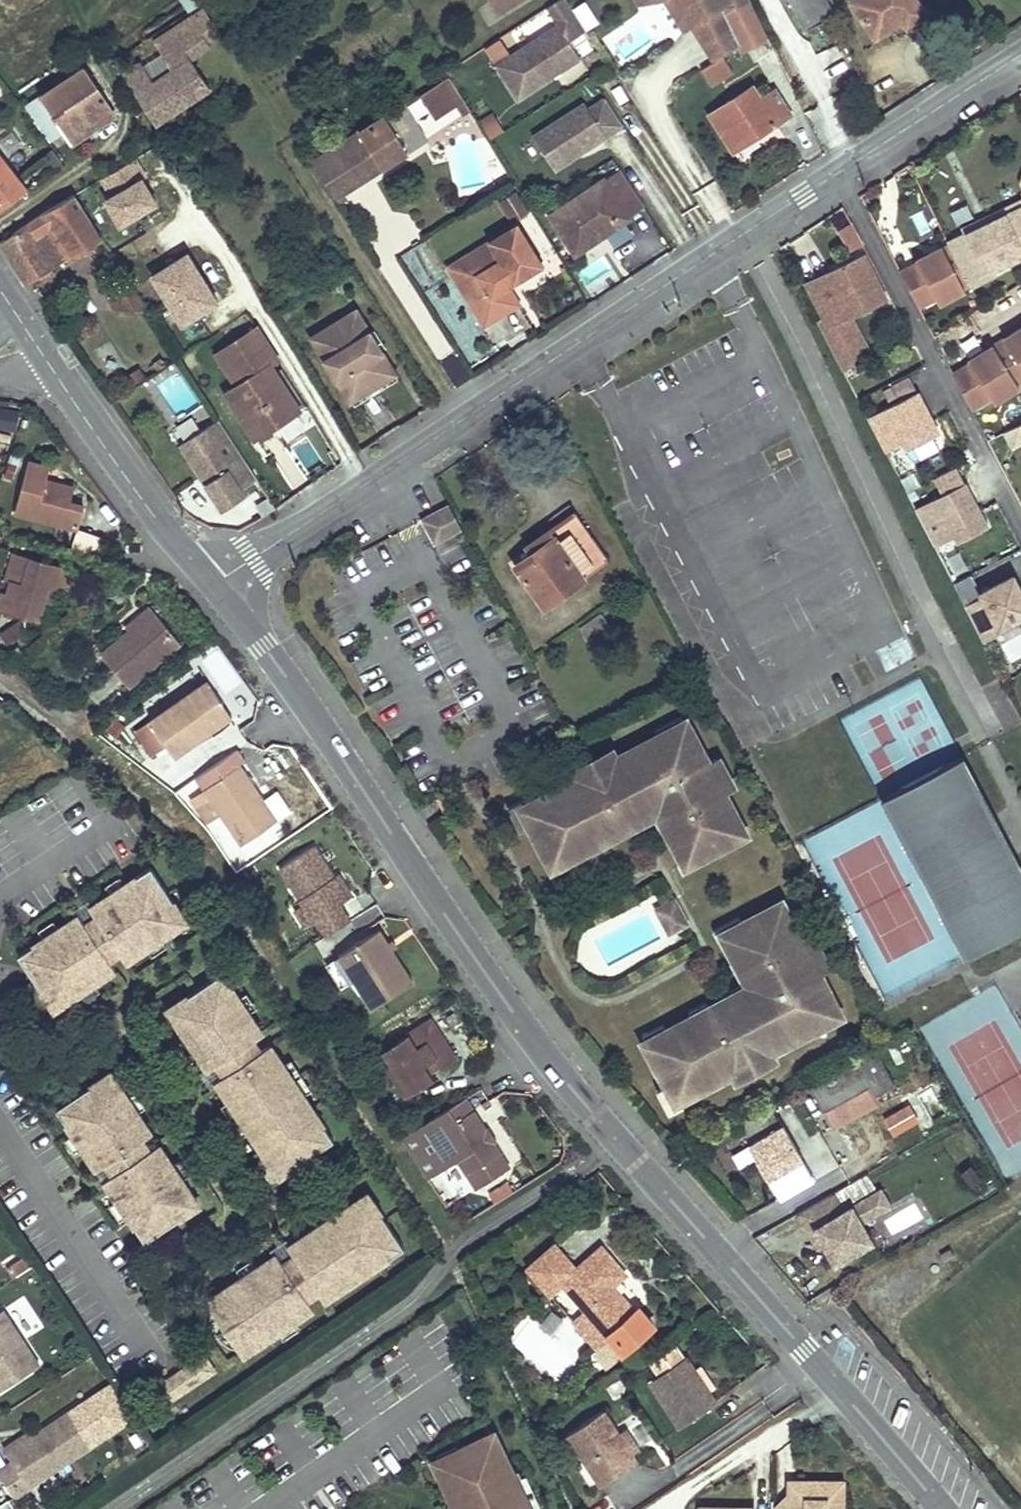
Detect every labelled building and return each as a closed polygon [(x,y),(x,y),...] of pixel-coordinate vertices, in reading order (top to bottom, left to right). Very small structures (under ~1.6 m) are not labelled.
[(588,29),(569,0),(558,0),(547,7),(558,24),(497,63),(519,97),(581,57),(570,40),(588,29)] [(688,27),(670,0),(662,0),(682,31),(688,27)] [(749,2),(748,0),(670,0),(688,27),(690,26),(719,8),(723,14),(749,2)] [(804,31),(833,16),(826,0),(789,0),(804,31)] [(875,35),(903,18),(907,23),(924,12),(916,0),(852,0),(875,35)] [(749,2),(723,14),(729,28),(738,46),(742,55),(769,42),(749,2)] [(205,8),(189,18),(206,42),(221,33),(205,8)] [(690,26),(702,45),(729,28),(723,14),(719,8),(690,26)] [(189,18),(171,29),(187,54),(206,42),(189,18)] [(729,28),(702,45),(713,62),(721,56),(738,46),(729,28)] [(141,61),(124,73),(155,124),(209,88),(187,54),(171,29),(154,40),(162,52),(165,57),(146,69),(143,64),(141,61)] [(493,59),(508,51),(501,37),(486,45),(493,59)] [(162,52),(143,64),(146,69),(165,57),(162,52)] [(731,71),(721,56),(713,62),(699,70),(709,85),(731,71)] [(116,115),(84,68),(40,96),(51,113),(68,139),(92,122),(96,128),(116,115)] [(449,78),(421,95),(435,117),(457,103),(464,113),(470,109),(449,78)] [(750,87),(710,113),(732,148),(756,133),(759,136),(792,117),(775,91),(759,100),(750,87)] [(625,124),(607,97),(591,108),(587,101),(535,135),(557,169),(577,156),(578,147),(587,149),(625,124)] [(427,139),(403,102),(311,161),(338,203),(346,198),(342,192),(427,139)] [(494,112),(479,118),(486,137),(502,131),(494,112)] [(51,113),(36,123),(55,147),(68,139),(51,113)] [(92,122),(68,139),(72,144),(96,128),(92,122)] [(578,147),(577,156),(587,149),(578,147)] [(0,155),(0,208),(26,189),(0,155)] [(135,158),(101,178),(112,196),(105,199),(120,224),(155,202),(142,179),(145,177),(135,158)] [(649,208),(624,171),(555,214),(579,251),(649,208)] [(0,242),(0,243),(27,284),(101,236),(74,195),(41,214),(0,242)] [(952,241),(973,286),(996,275),(992,269),(1020,255),(1020,208),(952,241)] [(863,243),(852,222),(840,228),(851,250),(863,243)] [(519,225),(451,267),(488,325),(522,304),(511,286),(505,276),(511,272),(517,281),(544,265),(519,225)] [(952,241),(943,246),(965,289),(973,286),(952,241)] [(918,262),(901,272),(916,301),(934,292),(939,303),(965,289),(943,246),(917,260),(918,262)] [(151,275),(166,299),(202,277),(187,253),(151,275)] [(885,297),(862,256),(809,284),(825,316),(818,319),(842,367),(868,354),(856,330),(841,338),(833,323),(848,315),(885,297)] [(511,286),(517,281),(511,272),(505,276),(511,286)] [(216,301),(202,277),(166,299),(181,323),(216,301)] [(357,310),(312,339),(351,401),(377,385),(372,378),(392,366),(379,346),(373,350),(365,337),(371,333),(357,310)] [(856,330),(848,315),(833,323),(841,338),(856,330)] [(257,328),(217,353),(238,385),(226,393),(246,424),(262,414),(271,429),(300,410),(274,370),(269,373),(266,368),(271,365),(278,361),(257,328)] [(1004,339),(1020,367),(1020,328),(1004,339)] [(379,346),(371,333),(365,337),(373,350),(379,346)] [(994,345),(1019,386),(1020,385),(1020,367),(1004,339),(994,345)] [(970,363),(954,374),(973,411),(993,399),(995,402),(1019,386),(994,345),(969,361),(970,363)] [(396,373),(392,366),(372,378),(377,385),(396,373)] [(939,433),(917,391),(867,416),(885,452),(903,443),(906,449),(939,433)] [(14,431),(20,412),(0,407),(0,427),(14,431)] [(245,494),(241,488),(258,478),(219,418),(181,442),(224,508),(245,494)] [(1008,432),(1015,446),(1020,443),(1020,426),(1008,432)] [(49,469),(29,463),(17,514),(79,530),(85,508),(71,503),(74,489),(56,484),(55,490),(45,487),(46,481),(49,469)] [(953,466),(932,477),(941,495),(963,485),(953,466)] [(56,484),(46,481),(45,487),(55,490),(56,484)] [(941,495),(914,509),(932,544),(953,534),(956,540),(985,525),(964,484),(963,485),(941,495)] [(449,507),(421,521),(434,544),(461,530),(449,507)] [(611,561),(576,510),(550,528),(554,535),(529,553),(533,558),(518,568),(546,607),(611,561)] [(554,535),(550,528),(524,546),(529,553),(554,535)] [(16,552),(8,580),(14,581),(10,593),(4,592),(0,608),(0,610),(39,621),(49,588),(63,593),(63,592),(67,577),(69,569),(43,561),(42,566),(32,563),(34,558),(16,552)] [(982,641),(1001,631),(998,626),(1016,617),(1020,614),(1020,594),(1012,576),(980,592),(981,595),(964,605),(982,641)] [(76,579),(67,577),(63,592),(71,594),(76,579)] [(155,611),(151,607),(127,627),(131,631),(155,611)] [(181,644),(155,611),(131,631),(103,654),(129,686),(181,644)] [(590,645),(612,633),(601,612),(579,624),(590,645)] [(998,626),(1001,631),(1019,622),(1016,617),(998,626)] [(231,715),(208,679),(149,719),(173,754),(231,715)] [(578,778),(520,809),(535,837),(538,835),(553,864),(572,854),(574,859),(601,844),(600,842),(616,833),(618,835),(658,814),(684,863),(704,852),(707,857),(744,837),(730,811),(733,809),(725,794),(709,763),(701,748),(693,752),(681,730),(661,740),(659,735),(616,758),(618,762),(580,783),(578,778)] [(243,762),(236,751),(196,779),(203,790),(220,814),(241,846),(277,821),(252,785),(247,778),(239,765),(243,762)] [(578,778),(580,783),(618,762),(616,758),(613,753),(575,773),(578,778)] [(1020,931),(1020,866),(1006,837),(964,757),(922,780),(883,800),(966,959),(1020,931)] [(718,758),(709,763),(725,794),(734,789),(718,758)] [(252,774),(247,778),(252,785),(257,781),(252,774)] [(203,790),(190,799),(207,824),(220,814),(203,790)] [(448,794),(439,799),(448,816),(457,811),(448,794)] [(332,877),(313,845),(278,868),(301,903),(312,920),(314,919),(325,937),(348,921),(338,904),(346,898),(332,877)] [(188,921),(151,866),(90,907),(96,916),(86,923),(79,914),(18,955),(41,989),(48,985),(61,1006),(116,969),(110,960),(121,953),(127,962),(188,921)] [(257,874),(252,866),(240,875),(245,883),(257,874)] [(332,877),(346,898),(352,895),(338,873),(332,877)] [(675,901),(657,911),(666,928),(684,918),(675,901)] [(312,920),(301,903),(293,909),(304,926),(312,920)] [(744,928),(724,939),(750,988),(710,1009),(711,1012),(695,1021),(693,1018),(667,1032),(669,1037),(651,1046),(666,1075),(662,1077),(677,1105),(735,1074),(733,1070),(771,1050),(773,1054),(816,1031),(814,1026),(833,1016),(821,993),(829,989),(821,974),(805,943),(797,928),(793,930),(779,903),(742,923),(744,928)] [(687,924),(684,918),(666,928),(669,934),(687,924)] [(383,941),(376,930),(336,957),(371,1009),(411,982),(389,950),(383,941)] [(389,938),(383,941),(389,950),(394,946),(389,938)] [(814,938),(805,943),(821,974),(830,969),(814,938)] [(266,1032),(225,971),(191,995),(195,1001),(175,1015),(212,1069),(221,1063),(228,1073),(219,1080),(279,1169),(299,1155),(304,1161),(338,1138),(273,1043),(264,1049),(257,1038),(266,1032)] [(55,1010),(61,1006),(48,985),(41,989),(55,1010)] [(195,1001),(191,995),(170,1008),(175,1015),(195,1001)] [(454,1062),(427,1021),(381,1052),(389,1065),(400,1082),(405,1078),(414,1092),(430,1081),(427,1076),(422,1068),(433,1060),(439,1068),(441,1071),(454,1062)] [(771,1050),(733,1070),(735,1074),(738,1079),(776,1059),(773,1054),(771,1050)] [(894,1085),(875,1051),(810,1086),(833,1127),(881,1100),(878,1094),(894,1085)] [(439,1068),(433,1060),(422,1068),(427,1076),(439,1068)] [(400,1082),(389,1065),(383,1068),(404,1098),(414,1092),(405,1078),(400,1082)] [(96,1092),(116,1078),(112,1071),(91,1085),(96,1092)] [(91,1085),(58,1108),(99,1169),(109,1162),(116,1173),(107,1179),(148,1240),(182,1217),(177,1210),(198,1196),(161,1142),(152,1148),(144,1138),(153,1132),(116,1078),(96,1092),(91,1085)] [(484,1129),(464,1097),(401,1137),(429,1179),(458,1159),(476,1189),(508,1168),(492,1143),(490,1139),(485,1142),(482,1137),(486,1134),(484,1129)] [(888,1133),(927,1121),(921,1101),(882,1113),(888,1133)] [(815,1179),(774,1107),(745,1124),(762,1156),(759,1158),(779,1198),(815,1179)] [(489,1126),(484,1129),(486,1134),(482,1137),(485,1142),(490,1139),(492,1143),(497,1140),(489,1126)] [(283,1175),(304,1161),(299,1155),(279,1169),(283,1175)] [(506,1196),(515,1190),(508,1181),(500,1186),(506,1196)] [(506,1196),(500,1186),(490,1193),(496,1203),(506,1196)] [(843,1211),(833,1193),(798,1212),(808,1231),(814,1228),(824,1245),(834,1263),(872,1241),(861,1222),(890,1206),(880,1189),(843,1211)] [(382,1264),(408,1247),(386,1212),(379,1216),(366,1195),(292,1244),(298,1253),(287,1260),(281,1251),(209,1297),(245,1353),(317,1306),(311,1297),(322,1290),(328,1299),(363,1276),(359,1271),(378,1258),(382,1264)] [(202,1203),(198,1196),(177,1210),(182,1217),(202,1203)] [(814,1228),(808,1231),(818,1248),(824,1245),(814,1228)] [(577,1269),(555,1244),(528,1268),(550,1294),(563,1284),(590,1316),(608,1336),(622,1353),(652,1326),(638,1308),(636,1310),(613,1284),(624,1274),(601,1248),(577,1269)] [(39,1365),(3,1309),(0,1311),(0,1390),(39,1365)] [(608,1336),(590,1316),(579,1326),(596,1347),(608,1336)] [(659,1375),(684,1359),(676,1346),(651,1363),(659,1375)] [(207,1353),(184,1368),(194,1382),(216,1367),(207,1353)] [(717,1403),(687,1357),(684,1359),(659,1375),(649,1382),(680,1428),(717,1403)] [(184,1368),(177,1373),(186,1387),(194,1382),(184,1368)] [(177,1373),(154,1388),(163,1402),(186,1387),(177,1373)] [(620,1432),(606,1410),(569,1434),(586,1460),(577,1466),(591,1485),(599,1480),(602,1484),(638,1460),(633,1453),(620,1432)] [(70,1411),(7,1452),(13,1461),(0,1470),(0,1474),(14,1495),(91,1444),(70,1411)] [(642,1447),(628,1427),(620,1432),(633,1453),(642,1447)] [(493,1431),(457,1448),(460,1453),(435,1465),(455,1508),(531,1508),(493,1431)] [(775,1506),(775,1508),(847,1508),(846,1479),(792,1479),(793,1507),(775,1506)]
